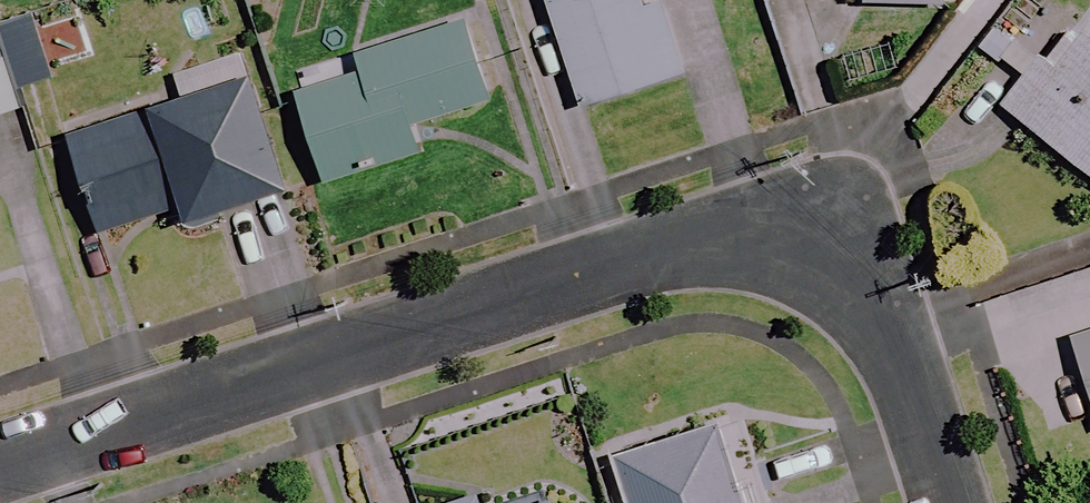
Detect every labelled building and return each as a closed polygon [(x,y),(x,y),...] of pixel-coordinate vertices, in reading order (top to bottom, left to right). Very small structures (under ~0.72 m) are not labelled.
[(637,0),(544,0),(578,108),(680,75),(656,0),(645,0),(638,2),(637,0)] [(0,24),(0,117),(17,111),(12,93),(55,80),(34,13),(0,24)] [(489,101),(463,19),(289,74),(323,183),(418,153),(410,126),(489,101)] [(1066,24),(1001,107),(1089,178),(1089,43),(1066,24)] [(180,209),(184,223),(286,192),(251,75),(149,105),(66,130),(97,233),(180,209)] [(1071,342),(1089,400),(1089,336),(1071,342)] [(734,417),(627,450),(643,502),(759,502),(734,417)]
